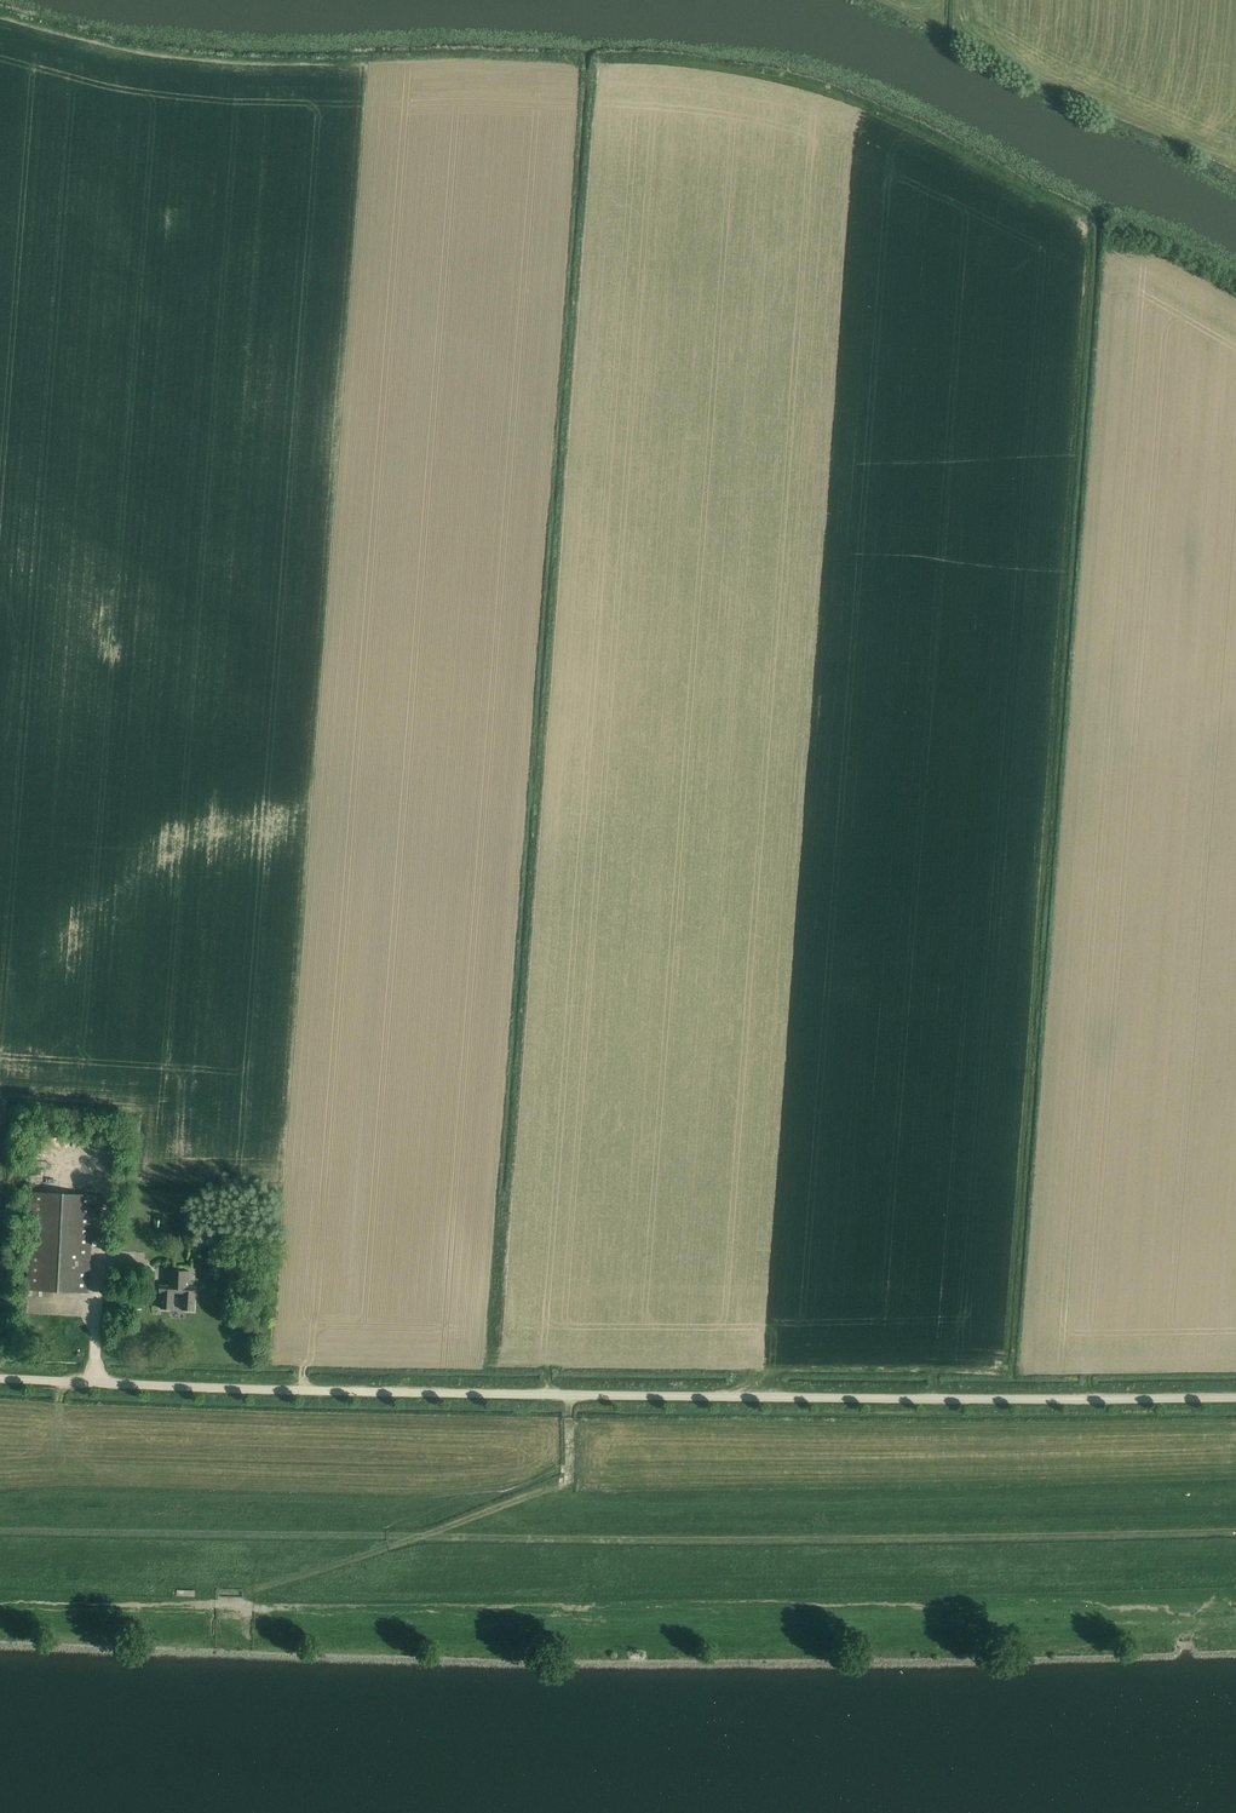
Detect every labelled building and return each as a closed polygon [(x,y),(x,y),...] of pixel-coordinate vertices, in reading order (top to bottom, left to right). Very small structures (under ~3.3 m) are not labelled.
[(32,1192),(27,1290),(89,1293),(91,1238),(99,1239),(101,1196),(32,1192)] [(162,1285),(162,1296),(161,1308),(173,1309),(173,1292),(183,1292),(182,1309),(194,1310),(195,1287),(188,1286),(189,1270),(170,1270),(169,1285),(162,1285)]
